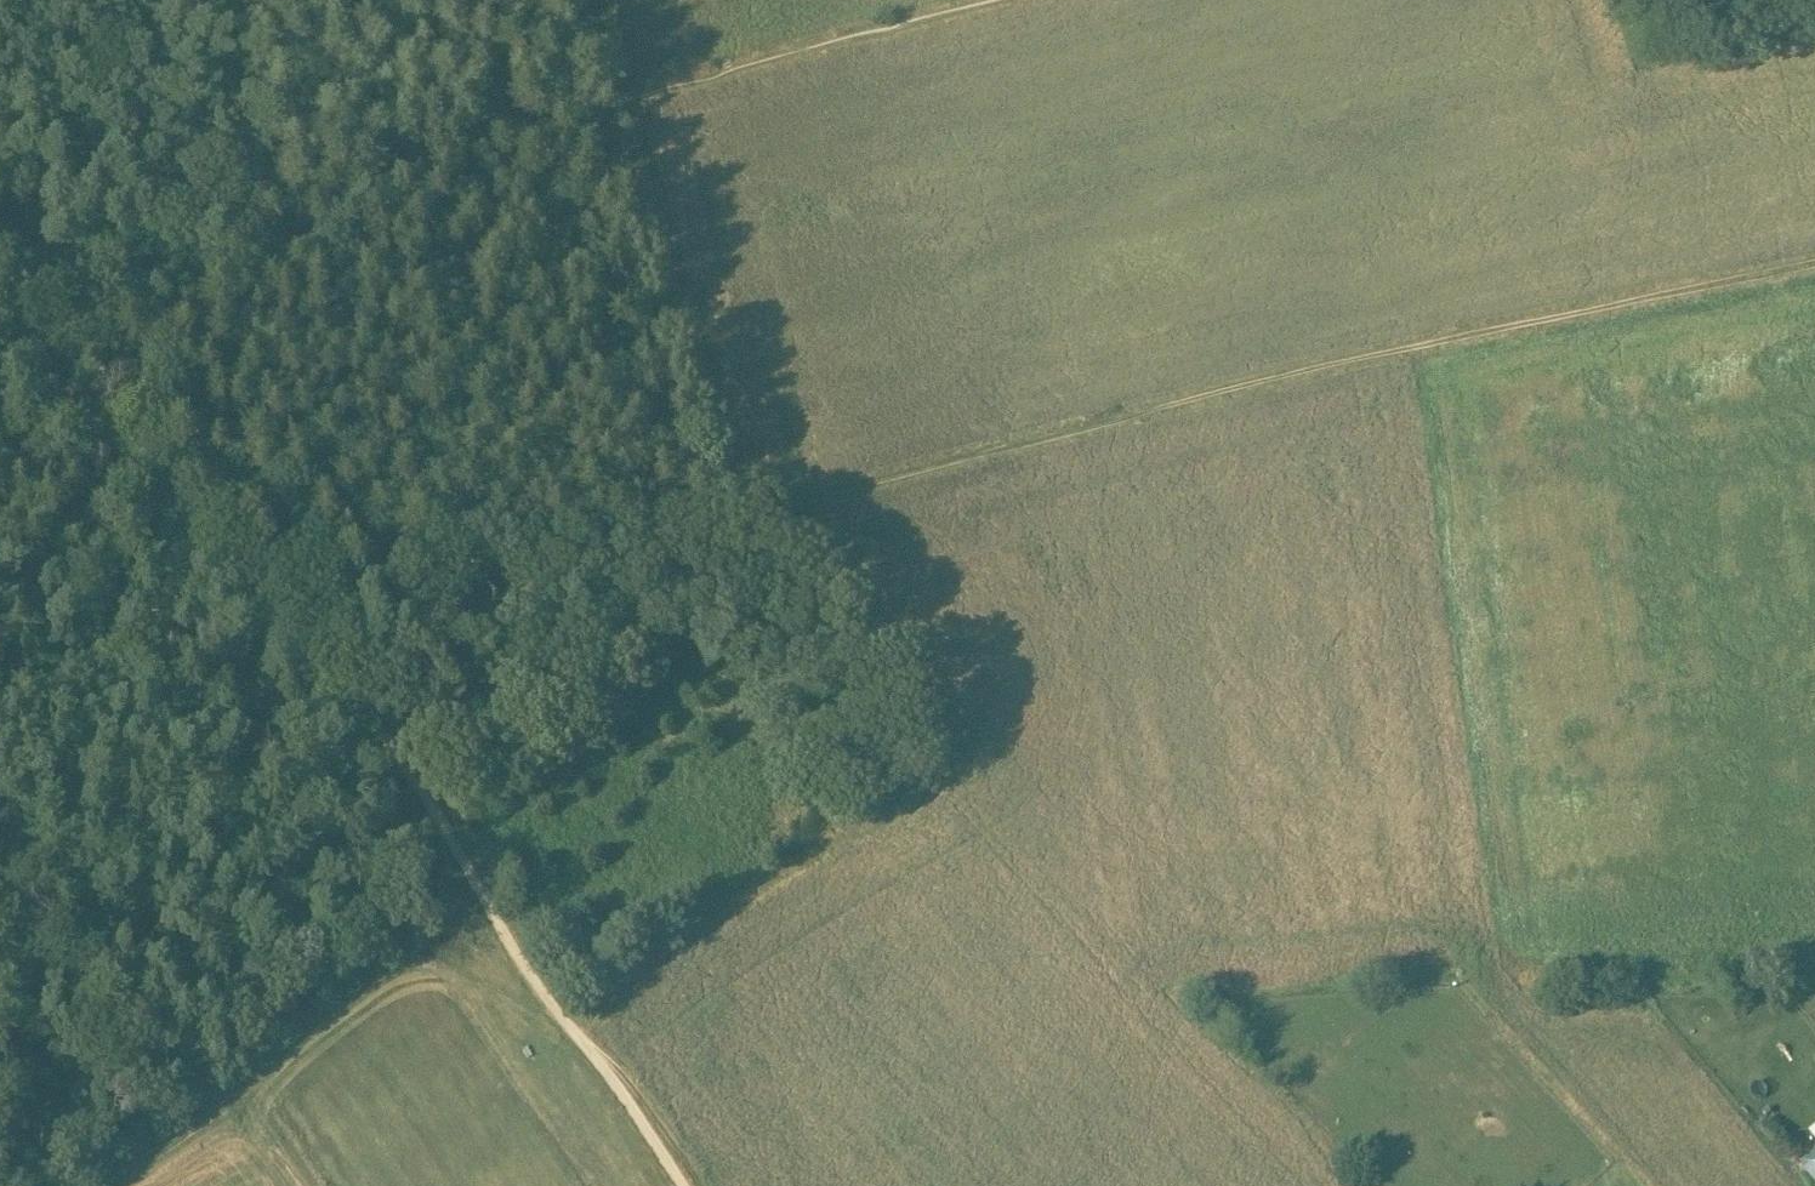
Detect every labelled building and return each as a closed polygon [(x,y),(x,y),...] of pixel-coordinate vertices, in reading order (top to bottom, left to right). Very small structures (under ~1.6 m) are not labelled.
[(1800,1163),(1814,1182),(1814,1152),(1800,1163)]
